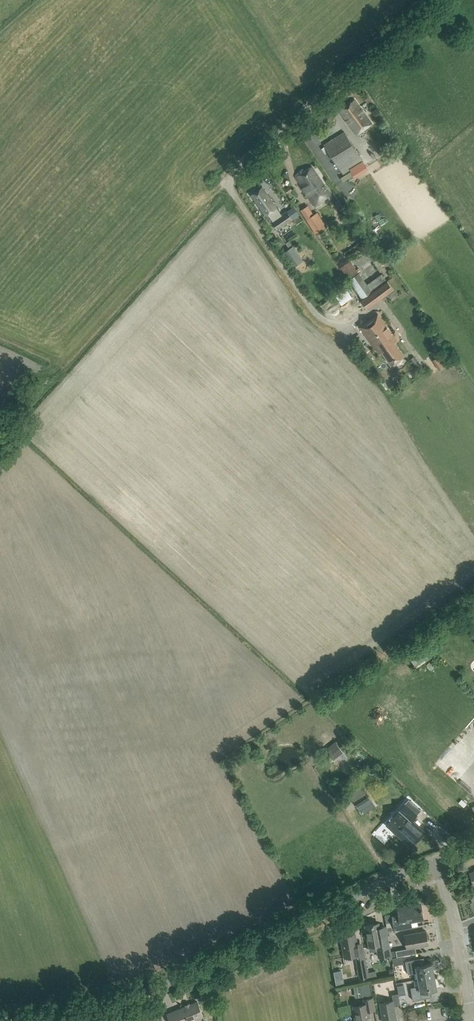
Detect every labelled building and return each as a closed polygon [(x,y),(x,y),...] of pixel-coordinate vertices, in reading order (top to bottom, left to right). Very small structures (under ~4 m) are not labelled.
[(340,110),(357,134),(372,123),(355,99),(340,110)] [(340,169),(342,172),(343,175),(340,177),(343,181),(353,174),(355,177),(368,168),(364,163),(360,156),(344,131),(324,144),(340,169)] [(296,177),(315,206),(331,195),(312,166),(296,177)] [(276,206),(262,186),(251,194),(265,214),(276,206)] [(300,209),(306,219),(315,233),(327,227),(317,212),(313,214),(307,205),(300,209)] [(278,229),(292,219),(287,211),(272,221),(278,229)] [(292,245),(282,252),(293,267),(303,260),(292,245)] [(359,257),(365,262),(370,256),(364,250),(359,257)] [(350,259),(339,266),(349,279),(362,299),(372,291),(352,262),(350,259)] [(362,299),(360,300),(367,309),(393,289),(387,280),(372,291),(362,299)] [(346,287),(334,295),(341,305),(353,297),(346,287)] [(378,313),(360,326),(379,352),(381,351),(391,364),(404,355),(394,341),(396,339),(378,313)] [(417,334),(412,337),(418,346),(422,343),(417,334)] [(410,349),(405,338),(400,340),(405,351),(410,349)] [(343,751),(337,744),(334,741),(324,749),(332,758),(338,753),(339,754),(343,751)] [(362,785),(349,794),(359,809),(372,801),(362,785)] [(409,799),(386,824),(410,846),(424,831),(411,819),(420,810),(409,799)] [(420,902),(397,906),(398,914),(392,916),(394,929),(410,926),(409,920),(423,918),(420,902)] [(431,925),(441,923),(440,916),(430,917),(431,925)] [(378,922),(365,925),(370,951),(377,950),(378,958),(387,956),(387,961),(392,960),(387,934),(381,936),(378,922)] [(407,948),(396,950),(397,956),(412,953),(411,947),(428,944),(426,930),(404,934),(407,948)] [(354,955),(359,978),(369,976),(362,941),(357,943),(355,933),(341,935),(344,957),(354,955)] [(417,972),(418,978),(434,975),(432,963),(420,965),(419,958),(405,961),(408,973),(417,972)] [(437,988),(434,975),(418,978),(420,985),(410,987),(413,1000),(426,997),(425,991),(437,988)] [(370,994),(368,983),(360,984),(362,996),(370,994)] [(383,1020),(388,1020),(397,1019),(394,1005),(400,1004),(398,993),(392,994),(393,1000),(380,1003),(383,1020)] [(356,1020),(368,1020),(367,1016),(370,1016),(369,1010),(375,1009),(373,997),(364,999),(364,1003),(353,1005),(356,1020)] [(170,1020),(190,1020),(203,1016),(197,1001),(167,1013),(170,1020)]
